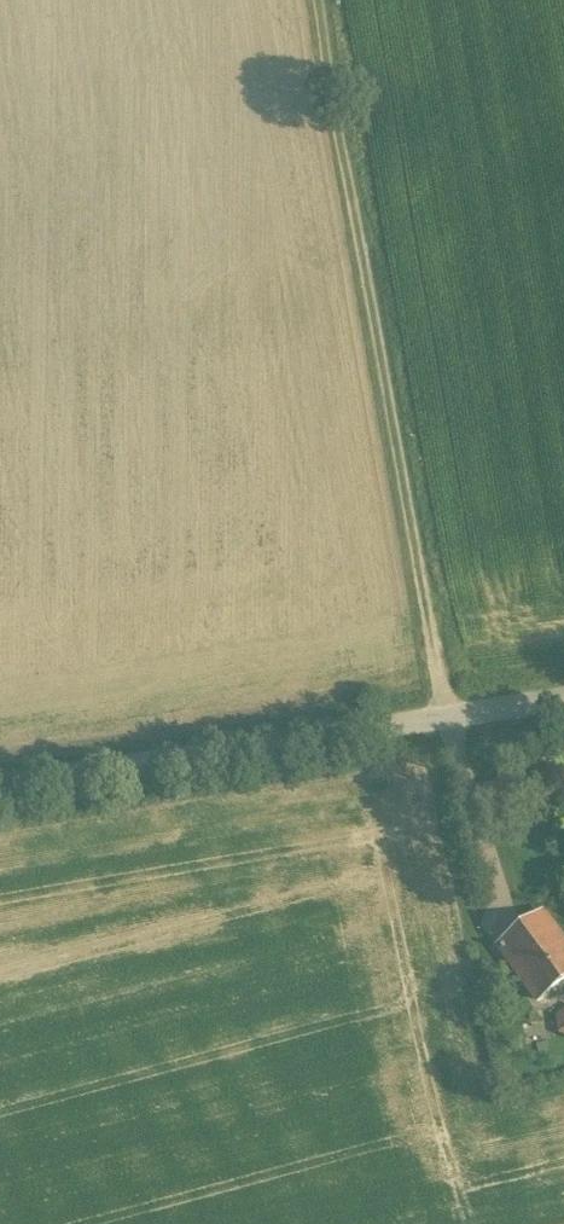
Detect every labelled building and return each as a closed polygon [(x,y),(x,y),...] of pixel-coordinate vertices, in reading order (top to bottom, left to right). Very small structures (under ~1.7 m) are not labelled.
[(497,947),(538,1002),(563,983),(563,943),(542,913),(497,947)]
